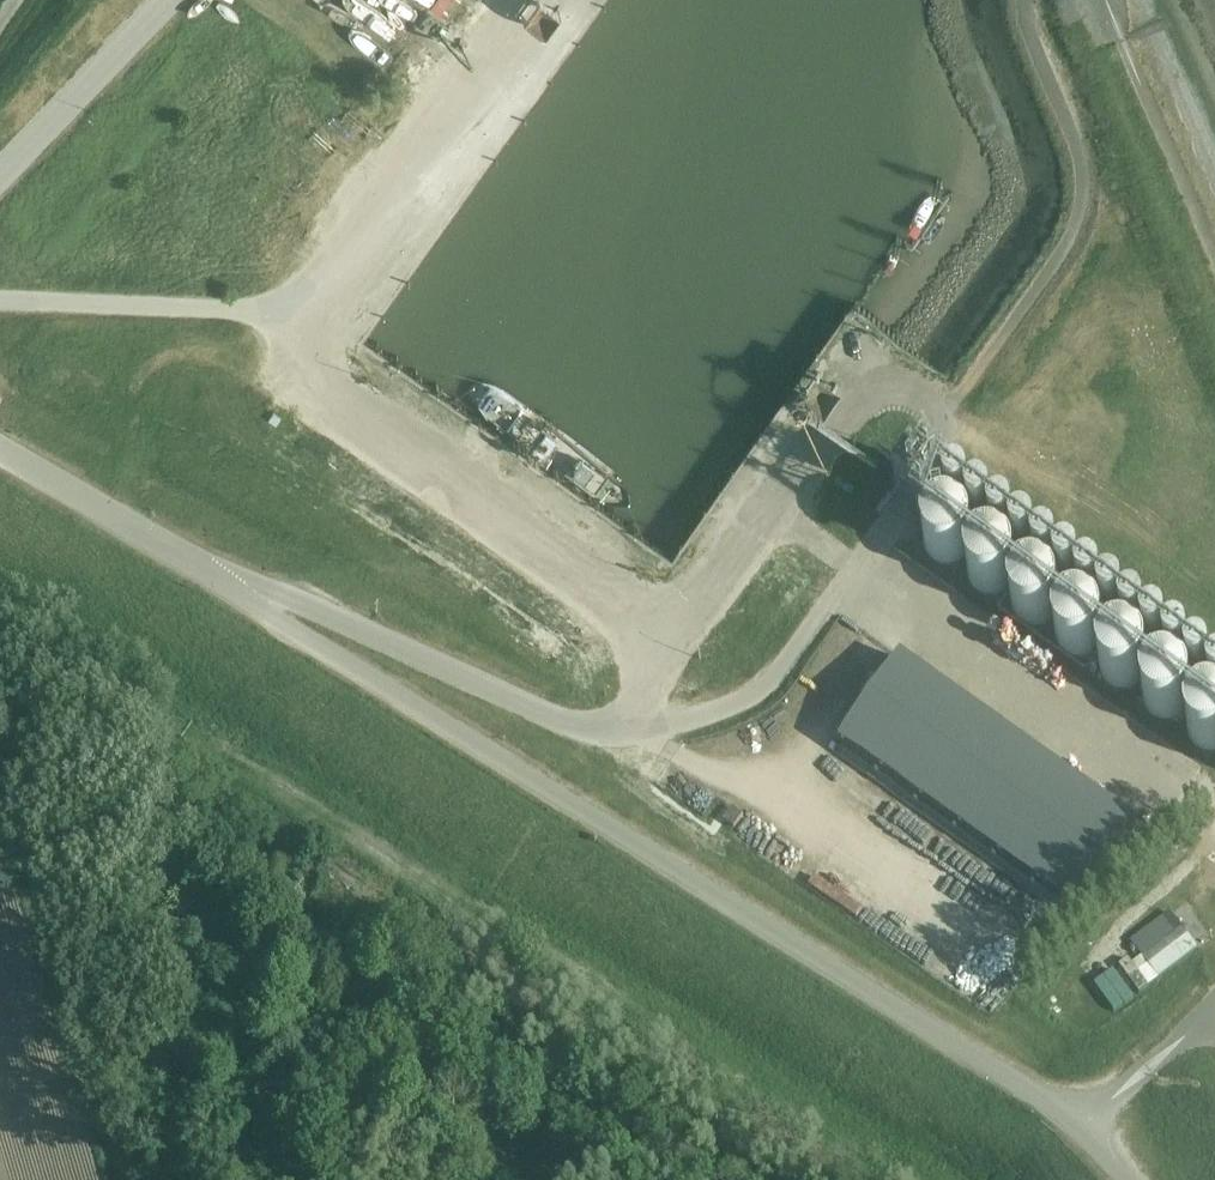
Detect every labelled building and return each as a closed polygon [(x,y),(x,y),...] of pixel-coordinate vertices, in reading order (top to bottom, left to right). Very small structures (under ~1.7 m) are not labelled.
[(369,0),(344,0),(334,24),(356,32),(369,0)] [(444,15),(457,0),(426,0),(444,15)] [(543,24),(559,2),(556,0),(530,0),(523,8),(543,24)] [(255,412),(268,391),(259,386),(247,407),(255,412)] [(799,412),(806,402),(797,396),(790,406),(799,412)] [(951,487),(936,476),(926,469),(915,461),(895,488),(896,489),(907,497),(919,505),(932,514),(951,487)] [(954,502),(954,504),(954,506),(955,508),(956,510),(957,512),(959,513),(960,515),(962,516),(964,516),(966,516),(968,516),(970,516),(972,515),(974,513),(975,512),(977,510),(978,508),(978,506),(978,504),(978,502),(978,500),(977,498),(975,497),(974,495),(972,494),(970,493),(968,493),(966,492),(964,493),(962,493),(960,494),(959,495),(957,497),(956,498),(955,500),(954,502)] [(976,518),(976,520),(976,522),(977,524),(977,526),(979,527),(980,529),(982,530),(984,531),(986,531),(988,532),(990,531),(992,531),(994,530),(995,529),(997,527),(998,526),(999,524),(1000,522),(1000,520),(1000,517),(999,515),(998,514),(997,512),(995,510),(994,509),(992,508),(990,508),(988,508),(986,508),(984,508),(982,509),(980,510),(979,512),(977,514),(977,516),(976,518)] [(924,537),(924,540),(924,543),(925,546),(926,549),(927,552),(929,555),(931,557),(933,559),(935,561),(938,562),(941,563),(944,564),(947,564),(950,564),(953,564),(956,563),(958,562),(961,561),(963,559),(966,557),(967,555),(969,552),(970,549),(971,546),(972,544),(972,540),(972,537),(971,535),(970,532),(969,529),(968,526),(966,524),(963,522),(961,520),(958,519),(956,518),(953,517),(950,517),(947,517),(944,517),(941,518),(938,519),(935,520),(933,522),(931,524),(929,526),(927,529),(926,532),(925,535),(924,537)] [(997,533),(997,535),(997,537),(998,539),(999,541),(1000,543),(1002,544),(1003,545),(1005,546),(1007,547),(1009,547),(1011,547),(1013,546),(1015,545),(1017,544),(1018,543),(1020,541),(1021,539),(1021,537),(1021,535),(1021,533),(1021,531),(1020,529),(1018,527),(1017,526),(1015,524),(1013,524),(1011,523),(1009,523),(1007,523),(1005,524),(1003,524),(1002,526),(1000,527),(999,529),(998,531),(997,533)] [(1019,548),(1019,550),(1019,552),(1019,554),(1020,556),(1022,558),(1023,559),(1025,560),(1027,561),(1029,562),(1031,562),(1033,562),(1035,561),(1037,561),(1038,559),(1040,558),(1041,556),(1042,554),(1043,552),(1043,550),(1043,548),(1042,546),(1041,544),(1040,542),(1038,541),(1037,540),(1035,539),(1033,538),(1031,538),(1029,538),(1027,539),(1025,540),(1023,541),(1022,542),(1020,544),(1019,546),(1019,548)] [(967,568),(967,571),(967,574),(968,577),(969,580),(970,583),(972,585),(974,588),(976,590),(978,591),(981,593),(984,594),(987,595),(990,595),(993,595),(996,595),(998,594),(1001,593),(1004,591),(1006,590),(1009,588),(1010,585),(1012,583),(1013,580),(1014,577),(1015,574),(1015,571),(1015,568),(1014,565),(1013,562),(1012,560),(1010,557),(1009,555),(1006,553),(1004,551),(1001,549),(998,548),(996,548),(993,547),(990,547),(987,548),(984,548),(981,549),(978,551),(976,553),(974,555),(972,557),(970,560),(969,562),(968,565),(967,568)] [(1040,563),(1040,565),(1040,568),(1041,569),(1042,571),(1043,573),(1045,575),(1046,576),(1048,577),(1050,577),(1052,577),(1054,577),(1056,577),(1058,576),(1060,575),(1061,573),(1063,571),(1063,569),(1064,567),(1064,565),(1064,563),(1063,561),(1063,559),(1061,558),(1060,556),(1058,555),(1056,554),(1054,554),(1052,553),(1050,554),(1048,554),(1046,555),(1045,556),(1043,558),(1042,559),(1041,561),(1040,563)] [(1062,579),(1062,581),(1062,583),(1062,585),(1063,587),(1065,588),(1066,590),(1068,591),(1070,592),(1072,593),(1074,593),(1076,592),(1078,592),(1080,591),(1081,590),(1083,588),(1084,587),(1085,585),(1086,583),(1086,581),(1085,579),(1085,577),(1084,575),(1083,573),(1081,572),(1080,570),(1078,569),(1076,569),(1074,569),(1072,569),(1070,569),(1068,570),(1066,571),(1065,573),(1063,575),(1062,577),(1062,579)] [(1011,600),(1010,603),(1011,606),(1011,609),(1012,612),(1013,615),(1015,617),(1017,620),(1019,622),(1022,624),(1024,625),(1027,626),(1030,627),(1033,627),(1036,627),(1039,627),(1042,626),(1045,625),(1047,624),(1050,622),(1052,620),(1054,617),(1055,615),(1057,612),(1058,609),(1058,606),(1058,603),(1058,600),(1058,597),(1057,595),(1055,592),(1054,589),(1052,587),(1050,585),(1047,583),(1045,582),(1042,581),(1039,580),(1036,580),(1033,580),(1030,580),(1027,581),(1024,582),(1021,583),(1019,585),(1017,587),(1015,589),(1013,592),(1012,595),(1011,597),(1011,600)] [(1083,594),(1083,596),(1083,598),(1084,600),(1085,602),(1086,604),(1087,605),(1089,606),(1091,607),(1093,608),(1095,608),(1097,608),(1099,607),(1101,606),(1103,605),(1104,604),(1106,602),(1106,600),(1107,598),(1107,596),(1107,594),(1106,592),(1106,590),(1104,588),(1103,587),(1101,586),(1099,585),(1097,584),(1095,584),(1093,584),(1091,585),(1089,586),(1087,587),(1086,588),(1085,590),(1084,592),(1083,594)] [(1105,609),(1105,611),(1105,613),(1105,615),(1106,617),(1107,619),(1109,620),(1111,622),(1113,622),(1115,623),(1117,623),(1119,623),(1121,622),(1123,622),(1124,620),(1126,619),(1127,617),(1128,615),(1128,613),(1129,611),(1128,609),(1128,607),(1127,605),(1126,604),(1124,602),(1123,601),(1121,600),(1119,599),(1117,599),(1115,599),(1113,600),(1111,601),(1109,602),(1107,604),(1106,605),(1105,607),(1105,609)] [(1055,631),(1055,634),(1055,637),(1056,640),(1057,643),(1058,646),(1059,648),(1061,651),(1064,653),(1066,655),(1069,656),(1071,657),(1074,658),(1077,658),(1080,658),(1083,658),(1086,657),(1089,656),(1092,655),(1094,653),(1096,651),(1098,648),(1100,646),(1101,643),(1102,640),(1103,637),(1103,634),(1103,631),(1102,628),(1101,625),(1100,623),(1098,620),(1096,618),(1094,616),(1092,614),(1089,613),(1086,611),(1083,611),(1080,610),(1077,610),(1074,611),(1071,611),(1069,613),(1066,614),(1064,616),(1061,618),(1059,620),(1058,623),(1057,625),(1056,628),(1055,631)] [(1126,624),(1126,627),(1126,629),(1127,631),(1128,632),(1129,634),(1130,636),(1132,637),(1134,638),(1136,638),(1138,638),(1140,638),(1142,638),(1144,637),(1146,636),(1147,634),(1149,632),(1149,631),(1150,629),(1150,626),(1150,624),(1149,622),(1149,621),(1147,619),(1146,617),(1144,616),(1142,615),(1140,615),(1138,615),(1136,615),(1134,615),(1132,616),(1130,617),(1129,619),(1128,621),(1127,622),(1126,624)] [(1148,640),(1148,642),(1148,644),(1148,646),(1149,648),(1150,649),(1152,651),(1154,652),(1156,653),(1158,654),(1160,654),(1162,654),(1164,653),(1166,652),(1167,651),(1169,649),(1170,648),(1171,646),(1171,644),(1172,642),(1171,640),(1171,638),(1170,636),(1169,634),(1167,633),(1166,631),(1164,631),(1162,630),(1160,630),(1158,630),(1156,631),(1154,631),(1152,633),(1150,634),(1149,636),(1148,638),(1148,640)] [(1099,662),(1098,665),(1099,668),(1099,671),(1100,673),(1101,676),(1103,679),(1105,681),(1107,683),(1110,685),(1112,686),(1115,687),(1118,688),(1121,689),(1124,689),(1127,688),(1130,687),(1133,686),(1135,685),(1138,683),(1140,681),(1142,679),(1143,676),(1145,674),(1146,671),(1146,668),(1146,665),(1146,662),(1146,659),(1145,656),(1143,653),(1142,651),(1140,648),(1138,646),(1135,644),(1133,643),(1130,642),(1127,641),(1124,641),(1121,641),(1118,641),(1115,642),(1112,643),(1110,644),(1107,646),(1105,648),(1103,651),(1101,653),(1100,656),(1099,659),(1099,662)] [(1169,655),(1169,657),(1169,659),(1170,661),(1171,663),(1172,665),(1173,666),(1175,667),(1177,668),(1179,669),(1181,669),(1183,669),(1185,668),(1187,667),(1189,666),(1190,665),(1191,663),(1192,661),(1193,659),(1193,657),(1193,655),(1192,653),(1191,651),(1190,649),(1189,648),(1187,647),(1185,646),(1183,645),(1181,645),(1179,645),(1177,646),(1175,647),(1173,648),(1172,649),(1171,651),(1170,653),(1169,655)] [(902,659),(839,745),(852,755),(883,777),(928,808),(960,831),(1076,913),(1138,826),(902,659)] [(1191,670),(1191,672),(1191,674),(1191,676),(1192,678),(1193,680),(1195,681),(1197,683),(1198,684),(1201,684),(1203,684),(1205,684),(1207,684),(1209,683),(1210,682),(1212,680),(1213,678),(1214,676),(1214,674),(1214,672),(1214,670),(1214,668),(1213,666),(1212,665),(1210,663),(1209,662),(1207,661),(1205,661),(1203,660),(1201,661),(1199,661),(1197,662),(1195,663),(1193,665),(1192,666),(1191,668),(1191,670)] [(1143,692),(1143,695),(1143,698),(1144,701),(1145,704),(1146,707),(1148,710),(1150,712),(1152,714),(1154,716),(1157,717),(1160,718),(1163,719),(1166,719),(1169,719),(1172,719),(1174,718),(1177,717),(1180,716),(1182,714),(1184,712),(1186,710),(1188,707),(1189,704),(1190,701),(1191,698),(1191,695),(1191,692),(1190,690),(1189,687),(1188,684),(1186,681),(1184,679),(1182,677),(1180,675),(1177,674),(1174,673),(1172,672),(1169,672),(1166,672),(1163,672),(1160,673),(1157,674),(1154,675),(1152,677),(1150,679),(1148,681),(1146,684),(1145,687),(1144,689),(1143,692)] [(1187,727),(1187,730),(1187,733),(1188,736),(1190,739),(1191,741),(1193,744),(1195,746),(1198,747),(1200,749),(1203,750),(1206,751),(1209,751),(1212,751),(1214,751),(1214,704),(1212,703),(1209,703),(1206,704),(1203,704),(1200,705),(1198,707),(1195,709),(1193,711),(1191,713),(1190,716),(1188,718),(1187,721),(1187,724),(1187,727)] [(733,808),(724,821),(735,828),(744,815),(733,808)] [(1141,995),(1161,980),(1199,950),(1172,912),(1133,941),(1152,967),(1142,975),(1132,961),(1122,968),(1141,995)]
